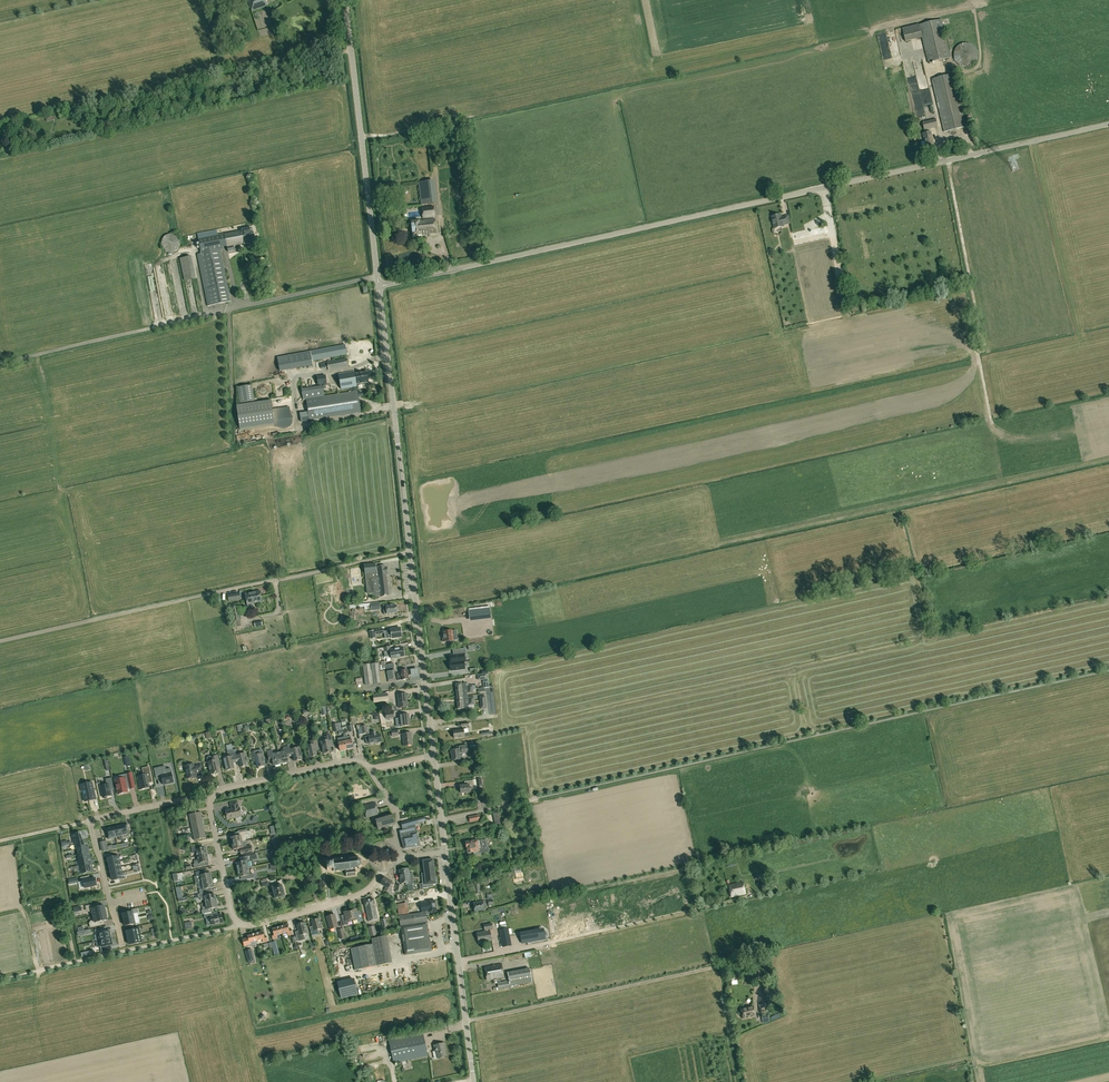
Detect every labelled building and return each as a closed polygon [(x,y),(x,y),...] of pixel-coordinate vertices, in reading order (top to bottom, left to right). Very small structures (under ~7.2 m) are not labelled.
[(265,0),(247,0),(251,12),(267,6),(265,0)] [(268,23),(265,10),(253,13),(254,17),(259,16),(259,15),(263,14),(264,19),(259,20),(259,19),(256,19),(258,25),(263,24),(268,23)] [(942,19),(919,25),(922,38),(928,63),(951,57),(942,19)] [(922,38),(919,25),(919,24),(902,28),(906,42),(922,38)] [(954,56),(954,57),(955,58),(955,60),(955,61),(956,62),(957,63),(957,64),(958,64),(959,65),(960,66),(961,66),(963,67),(964,67),(965,67),(966,67),(967,67),(969,67),(970,67),(971,67),(972,66),(973,65),(974,65),(975,64),(976,63),(977,62),(977,61),(978,60),(978,59),(978,57),(979,56),(979,55),(979,54),(978,53),(978,52),(978,50),(977,49),(976,48),(976,47),(975,46),(974,46),(973,45),(972,44),(971,44),(970,43),(968,43),(967,43),(966,43),(965,43),(964,43),(962,44),(961,44),(960,45),(959,45),(958,46),(957,47),(957,48),(956,49),(955,50),(955,51),(954,52),(954,54),(954,55),(954,56)] [(967,127),(955,73),(931,79),(944,133),(967,127)] [(916,79),(918,87),(926,85),(925,77),(916,79)] [(46,122),(56,119),(54,111),(45,113),(46,122)] [(924,130),(938,127),(936,119),(922,122),(924,130)] [(934,146),(931,132),(923,134),(927,148),(934,146)] [(437,203),(434,181),(418,182),(421,205),(437,203)] [(434,206),(421,208),(422,213),(423,219),(435,217),(434,213),(434,206)] [(790,223),(788,216),(784,217),(784,218),(782,218),(781,214),(772,216),(775,229),(783,227),(783,225),(790,223)] [(436,233),(435,219),(419,221),(411,222),(413,236),(421,235),(436,233)] [(824,226),(793,231),(798,267),(800,267),(801,270),(816,268),(817,272),(824,270),(824,268),(830,267),(824,226)] [(254,238),(253,233),(252,228),(242,230),(244,244),(254,242),(254,238)] [(227,246),(228,252),(234,251),(233,247),(244,244),(242,230),(218,235),(216,230),(197,234),(198,239),(201,253),(200,253),(200,254),(197,254),(207,307),(231,302),(220,250),(223,249),(222,247),(227,246)] [(169,252),(172,252),(174,252),(176,251),(178,249),(179,247),(180,244),(180,242),(179,240),(178,238),(177,236),(175,235),(172,234),(170,234),(167,235),(165,236),(164,237),(162,240),(162,242),(162,244),(162,247),(163,249),(165,250),(167,252),(169,252)] [(859,234),(852,236),(855,253),(863,251),(859,234)] [(191,257),(180,259),(184,281),(195,279),(191,257)] [(152,268),(145,269),(153,315),(160,314),(152,268)] [(163,272),(157,273),(159,288),(165,287),(163,272)] [(180,279),(173,280),(178,308),(184,307),(180,279)] [(313,365),(312,361),(346,355),(344,345),(288,356),(291,369),(313,365)] [(348,366),(347,360),(346,359),(346,358),(327,362),(327,363),(327,366),(328,370),(348,367),(348,366)] [(355,374),(355,371),(338,374),(341,390),(351,388),(355,387),(356,386),(357,385),(357,384),(355,374)] [(366,372),(355,374),(357,384),(368,383),(366,372)] [(327,384),(326,375),(317,376),(318,385),(327,384)] [(357,391),(356,386),(355,387),(351,388),(351,392),(327,395),(324,396),(323,386),(301,389),(303,400),(306,400),(309,421),(327,418),(361,413),(358,391),(357,391)] [(275,427),(285,429),(292,424),(289,407),(273,409),(275,427)] [(300,414),(302,422),(309,421),(308,413),(300,414)] [(251,423),(235,426),(236,433),(252,430),(251,423)] [(389,595),(387,576),(388,576),(387,567),(386,567),(385,566),(381,567),(380,563),(375,564),(364,565),(365,574),(368,594),(372,593),(373,597),(381,596),(389,595)] [(351,583),(352,589),(359,588),(356,572),(354,572),(353,569),(348,570),(349,575),(350,575),(352,583),(351,583)] [(246,599),(261,596),(260,591),(245,594),(246,599)] [(241,600),(240,593),(227,595),(228,602),(241,600)] [(262,602),(261,596),(246,599),(247,605),(248,608),(254,607),(253,604),(262,602)] [(383,606),(384,615),(387,614),(397,613),(396,605),(394,606),(394,604),(386,605),(383,606)] [(234,621),(235,628),(240,627),(239,620),(240,620),(237,606),(231,607),(234,621)] [(485,609),(478,610),(479,621),(486,620),(492,619),(490,608),(485,609)] [(389,636),(392,635),(392,638),(401,637),(400,628),(391,629),(388,630),(389,636)] [(443,635),(443,637),(443,642),(454,641),(453,631),(444,632),(444,635),(443,635)] [(385,657),(391,656),(392,658),(404,656),(403,648),(390,650),(390,646),(383,648),(385,657)] [(448,662),(449,663),(464,662),(463,655),(465,654),(464,649),(458,650),(458,655),(449,656),(450,662),(448,662)] [(464,662),(449,663),(450,671),(464,669),(463,662),(464,662)] [(387,683),(385,670),(383,671),(381,671),(380,671),(379,663),(371,664),(371,670),(370,664),(363,665),(365,685),(373,684),(381,684),(387,683)] [(385,670),(387,683),(396,681),(394,669),(385,670)] [(407,670),(400,671),(401,673),(397,674),(398,681),(408,679),(407,670)] [(484,688),(489,688),(489,686),(488,681),(487,681),(486,674),(478,675),(478,680),(483,680),(484,687),(484,688)] [(374,701),(389,700),(388,693),(373,694),(374,701)] [(406,694),(397,695),(399,708),(408,707),(406,694)] [(401,726),(410,725),(409,714),(399,715),(400,718),(396,718),(397,727),(401,726)] [(339,734),(343,733),(341,725),(340,723),(333,724),(334,732),(338,731),(339,734)] [(464,737),(469,737),(469,736),(469,734),(464,734),(464,732),(463,730),(453,731),(454,739),(464,737)] [(380,734),(376,735),(376,731),(371,732),(372,736),(368,737),(365,737),(367,745),(370,744),(382,742),(380,734)] [(345,740),(347,749),(353,748),(351,739),(350,735),(347,736),(346,733),(343,734),(345,740)] [(402,734),(404,746),(412,745),(411,733),(402,734)] [(327,736),(325,737),(325,741),(321,742),(324,753),(327,753),(331,752),(330,746),(333,746),(331,736),(330,736),(327,736)] [(306,746),(309,758),(317,756),(316,751),(319,750),(316,740),(310,741),(311,745),(306,746)] [(340,751),(347,749),(345,741),(338,743),(340,751)] [(288,747),(290,756),(293,756),(294,761),(302,759),(299,748),(295,749),(294,745),(291,746),(288,747)] [(460,759),(460,753),(462,753),(462,754),(468,753),(467,745),(461,746),(459,746),(459,749),(451,750),(451,751),(450,751),(450,753),(451,754),(452,760),(460,759)] [(290,756),(288,747),(283,748),(284,752),(278,753),(281,764),(288,762),(287,757),(290,756)] [(237,749),(233,750),(235,756),(236,762),(239,762),(240,767),(248,765),(245,754),(240,755),(239,751),(237,751),(237,749)] [(262,754),(261,749),(251,751),(251,752),(253,762),(256,762),(258,767),(265,765),(262,754)] [(236,762),(235,756),(233,750),(229,751),(227,751),(228,757),(224,758),(226,769),(226,770),(231,769),(234,768),(233,763),(236,762)] [(274,766),(281,764),(278,753),(273,754),(272,750),(267,751),(269,761),(273,760),(274,766)] [(210,769),(211,774),(212,774),(212,775),(214,775),(215,774),(215,773),(218,772),(217,769),(217,767),(220,766),(218,756),(211,757),(210,756),(208,757),(207,758),(208,762),(210,769)] [(203,772),(201,765),(194,767),(194,764),(185,766),(187,779),(191,778),(192,779),(195,779),(195,777),(196,777),(195,773),(197,773),(198,773),(203,772)] [(152,780),(149,767),(146,768),(147,772),(144,773),(144,775),(139,776),(140,782),(138,782),(139,790),(149,788),(148,781),(152,780)] [(173,782),(170,768),(160,770),(159,767),(154,768),(155,776),(161,775),(163,784),(173,782)] [(115,780),(118,794),(128,792),(127,789),(130,789),(129,786),(130,786),(129,783),(133,782),(134,783),(132,773),(126,774),(126,775),(127,775),(127,778),(115,780)] [(100,786),(103,798),(111,796),(110,790),(111,789),(114,788),(112,778),(105,779),(106,785),(100,786)] [(474,789),(473,781),(466,782),(467,785),(465,786),(460,786),(461,793),(470,792),(469,790),(474,789)] [(92,782),(81,785),(82,792),(83,791),(85,801),(96,799),(92,782)] [(225,811),(227,819),(241,816),(240,808),(239,808),(238,802),(230,803),(232,809),(225,811)] [(375,803),(363,807),(366,818),(378,815),(375,803)] [(191,821),(202,819),(201,812),(189,814),(191,821)] [(392,814),(383,816),(375,818),(378,829),(386,827),(395,825),(392,814)] [(418,823),(417,818),(401,823),(403,830),(408,829),(408,828),(411,828),(416,827),(415,825),(419,824),(418,823)] [(203,825),(202,819),(191,821),(192,827),(203,825)] [(120,825),(123,838),(130,837),(129,834),(130,834),(129,830),(128,828),(129,828),(128,828),(128,825),(125,825),(125,824),(124,825),(124,824),(123,824),(124,825),(123,825),(122,824),(122,825),(121,825),(120,825)] [(123,838),(120,825),(120,826),(119,826),(119,825),(118,825),(118,826),(117,826),(116,826),(116,827),(114,827),(113,827),(115,838),(122,836),(122,838),(123,838)] [(193,834),(205,832),(203,825),(192,827),(193,834)] [(115,838),(113,827),(112,827),(111,828),(111,827),(110,827),(110,828),(109,827),(109,828),(108,828),(108,829),(106,830),(107,833),(106,833),(107,833),(107,835),(108,839),(115,838)] [(417,832),(416,827),(411,828),(408,828),(408,829),(403,830),(399,831),(404,849),(420,846),(417,832)] [(242,842),(245,841),(245,839),(250,838),(252,835),(251,830),(248,831),(239,833),(240,836),(231,838),(232,844),(242,842)] [(74,842),(83,840),(80,832),(72,834),(72,835),(74,842)] [(206,838),(205,832),(193,834),(195,840),(206,838)] [(75,850),(77,849),(86,847),(83,840),(74,842),(75,849),(75,850)] [(487,848),(486,840),(477,841),(466,842),(468,852),(468,856),(474,855),(474,853),(478,852),(478,851),(479,851),(480,853),(489,852),(489,847),(487,848)] [(246,847),(245,841),(242,842),(232,844),(233,850),(236,849),(240,848),(240,852),(241,855),(252,853),(251,846),(246,847)] [(77,849),(79,855),(89,853),(89,852),(89,851),(89,850),(88,849),(89,849),(88,849),(88,848),(88,847),(88,848),(88,847),(88,846),(86,847),(77,849)] [(197,856),(207,854),(206,848),(199,849),(198,846),(191,847),(193,854),(196,853),(197,856)] [(209,861),(207,854),(197,856),(198,860),(194,861),(195,864),(193,864),(194,868),(202,866),(202,863),(209,861)] [(237,870),(248,868),(253,867),(252,860),(257,859),(256,855),(238,858),(239,862),(236,863),(237,870)] [(119,856),(108,858),(109,864),(120,861),(119,856)] [(333,871),(335,871),(335,872),(336,872),(336,871),(340,871),(341,871),(341,870),(345,870),(346,870),(347,877),(356,876),(355,869),(358,868),(359,870),(360,869),(359,868),(361,865),(362,866),(362,865),(361,864),(360,861),(362,860),(361,859),(360,860),(358,858),(358,856),(357,856),(357,858),(354,858),(354,856),(353,856),(353,858),(349,859),(349,857),(348,857),(348,858),(344,858),(343,858),(343,859),(339,859),(339,858),(338,858),(338,859),(334,860),(334,859),(333,859),(333,860),(332,860),(332,862),(326,863),(326,870),(333,870),(333,871)] [(91,858),(80,861),(81,865),(81,866),(92,864),(91,864),(91,863),(92,863),(92,862),(91,862),(91,861),(91,860),(91,859),(90,858),(91,858)] [(433,887),(433,884),(436,884),(438,884),(438,883),(437,878),(435,878),(433,860),(423,861),(424,873),(421,873),(422,883),(423,888),(428,888),(428,887),(433,887)] [(92,864),(81,866),(81,865),(77,866),(78,868),(81,868),(83,874),(94,872),(93,871),(93,870),(93,869),(93,868),(92,868),(92,867),(93,867),(92,867),(92,866),(92,865),(92,864)] [(250,875),(248,868),(237,870),(239,877),(241,877),(246,876),(247,879),(254,878),(253,874),(250,875)] [(409,874),(408,869),(404,869),(406,883),(406,885),(407,885),(408,891),(413,890),(412,884),(414,884),(413,873),(409,874)] [(196,872),(196,876),(200,875),(201,882),(212,880),(211,873),(208,873),(205,874),(205,870),(203,871),(196,872)] [(122,873),(111,875),(113,881),(124,878),(122,873)] [(97,886),(95,878),(88,880),(87,876),(80,878),(81,882),(83,881),(84,888),(97,886)] [(395,892),(391,890),(393,887),(390,885),(392,883),(392,882),(384,877),(380,884),(385,887),(384,890),(389,893),(389,894),(392,896),(393,896),(395,892)] [(207,889),(211,888),(214,887),(212,880),(201,882),(203,889),(199,890),(200,894),(207,893),(207,889)] [(731,897),(745,894),(743,882),(729,885),(731,897)] [(281,897),(281,898),(282,898),(285,897),(285,896),(282,885),(272,888),(273,890),(271,890),(272,895),(274,894),(275,899),(281,897)] [(398,904),(397,904),(398,915),(409,913),(407,899),(431,895),(430,888),(423,889),(420,889),(405,892),(405,893),(397,895),(398,904)] [(206,903),(218,901),(218,900),(217,898),(216,899),(215,894),(208,896),(207,893),(200,894),(199,894),(199,898),(200,898),(201,900),(205,899),(206,903)] [(375,904),(374,899),(364,901),(365,907),(369,921),(378,919),(374,904),(375,904)] [(426,912),(429,912),(436,911),(435,900),(434,900),(427,901),(420,902),(422,912),(426,912)] [(218,901),(206,903),(207,907),(203,908),(203,910),(202,911),(203,914),(212,912),(211,909),(218,907),(217,903),(218,903),(218,901)] [(486,906),(486,901),(482,902),(479,902),(479,903),(474,903),(475,911),(483,910),(483,907),(486,906)] [(105,909),(104,906),(94,908),(93,905),(85,906),(86,910),(89,912),(92,911),(93,916),(90,916),(93,916),(107,913),(106,909),(105,909)] [(137,908),(132,910),(132,912),(123,914),(124,920),(134,918),(133,914),(138,913),(137,908)] [(350,911),(352,920),(357,919),(358,922),(363,921),(361,914),(358,915),(357,911),(356,909),(350,910),(350,911)] [(346,922),(352,920),(350,911),(350,910),(344,912),(344,915),(345,918),(342,919),(344,926),(347,925),(346,922)] [(559,922),(557,911),(545,914),(548,926),(556,924),(556,923),(559,922)] [(427,921),(426,912),(422,912),(399,916),(400,925),(427,921)] [(97,922),(107,920),(107,917),(108,917),(107,913),(93,916),(90,916),(90,917),(90,916),(93,916),(94,920),(91,921),(89,923),(90,928),(97,926),(97,922)] [(213,916),(212,913),(204,915),(205,918),(210,917),(212,925),(223,923),(222,914),(218,915),(213,916)] [(327,917),(327,919),(330,930),(338,927),(335,915),(327,917)] [(124,920),(125,926),(135,924),(134,918),(124,920)] [(319,919),(311,921),(313,926),(309,927),(312,936),(319,934),(318,929),(322,928),(319,919)] [(400,925),(405,955),(432,951),(427,922),(427,921),(400,925)] [(295,932),(298,942),(305,940),(304,934),(308,933),(305,923),(297,925),(299,931),(295,932)] [(484,925),(485,931),(477,933),(479,943),(482,942),(482,943),(483,944),(485,943),(486,942),(485,942),(492,940),(490,931),(490,929),(493,928),(492,923),(484,925)] [(288,925),(280,927),(282,934),(287,932),(288,936),(293,934),(291,929),(289,930),(288,925)] [(375,926),(368,928),(370,937),(377,936),(375,926)] [(282,934),(280,927),(272,929),(274,934),(271,935),(273,940),(278,938),(277,935),(282,934)] [(97,934),(99,941),(111,938),(109,931),(104,932),(104,928),(95,930),(96,934),(97,934)] [(139,929),(141,928),(140,928),(127,931),(128,938),(140,935),(139,929)] [(508,928),(500,930),(503,947),(511,945),(508,928)] [(543,930),(525,934),(526,941),(527,943),(531,942),(542,940),(545,939),(544,939),(543,930)] [(263,931),(255,934),(257,941),(262,939),(263,943),(268,941),(266,936),(264,937),(263,931)] [(257,941),(255,934),(247,936),(249,941),(247,942),(248,947),(253,945),(258,944),(257,941)] [(143,941),(142,942),(140,935),(128,938),(130,945),(143,942),(143,941)] [(387,935),(372,938),(373,944),(377,966),(393,963),(387,935)] [(111,938),(99,941),(100,948),(102,947),(103,951),(110,950),(109,946),(112,945),(111,938)] [(277,941),(271,943),(272,948),(273,950),(279,948),(277,941)] [(373,944),(358,947),(362,969),(377,966),(373,944)] [(358,947),(351,948),(355,970),(362,969),(358,947)] [(251,950),(245,951),(249,963),(255,961),(251,950)] [(484,967),(487,980),(504,977),(501,964),(484,967)] [(532,982),(530,969),(529,968),(507,972),(509,980),(510,986),(532,982)] [(510,988),(510,986),(509,980),(497,983),(498,990),(510,988)] [(343,982),(337,983),(341,999),(347,997),(343,982)] [(766,1001),(777,998),(774,989),(772,990),(763,992),(765,998),(766,1001)] [(755,1016),(753,1006),(741,1009),(743,1019),(755,1016)] [(768,1012),(766,1013),(760,1014),(763,1023),(770,1022),(768,1012)] [(423,1032),(388,1040),(394,1064),(428,1056),(423,1032)] [(446,1048),(444,1043),(433,1046),(435,1051),(436,1051),(437,1058),(446,1056),(444,1048),(446,1048)] [(452,1054),(460,1052),(459,1044),(450,1046),(452,1054)]
